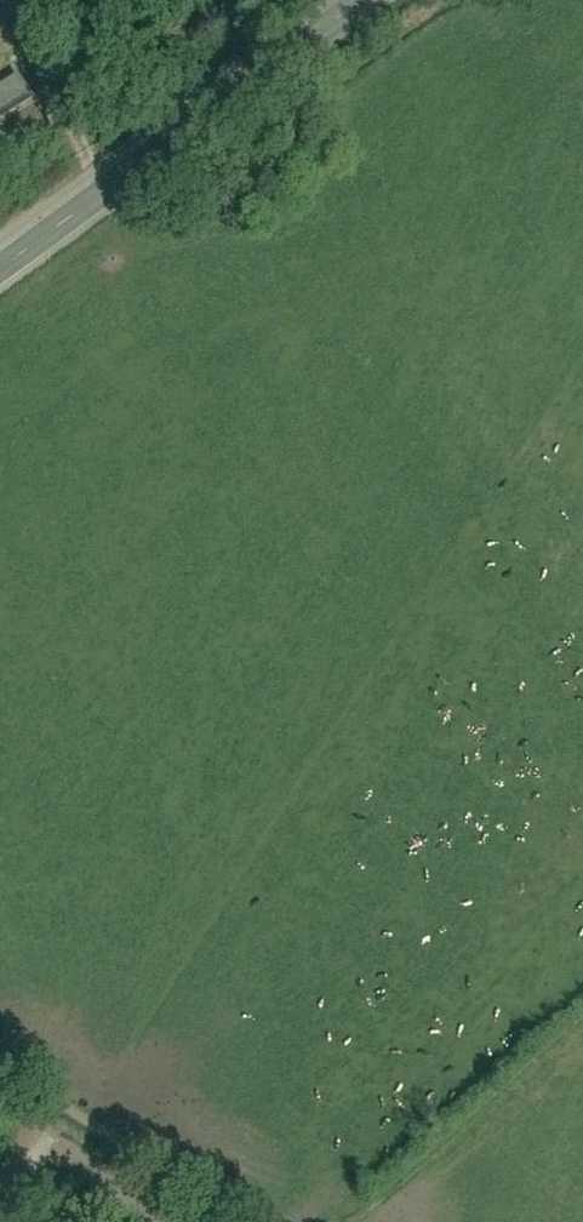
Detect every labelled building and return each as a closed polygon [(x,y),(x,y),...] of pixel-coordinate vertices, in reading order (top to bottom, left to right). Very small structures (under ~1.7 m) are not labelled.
[(41,115),(17,77),(0,88),(0,142),(41,115)]
